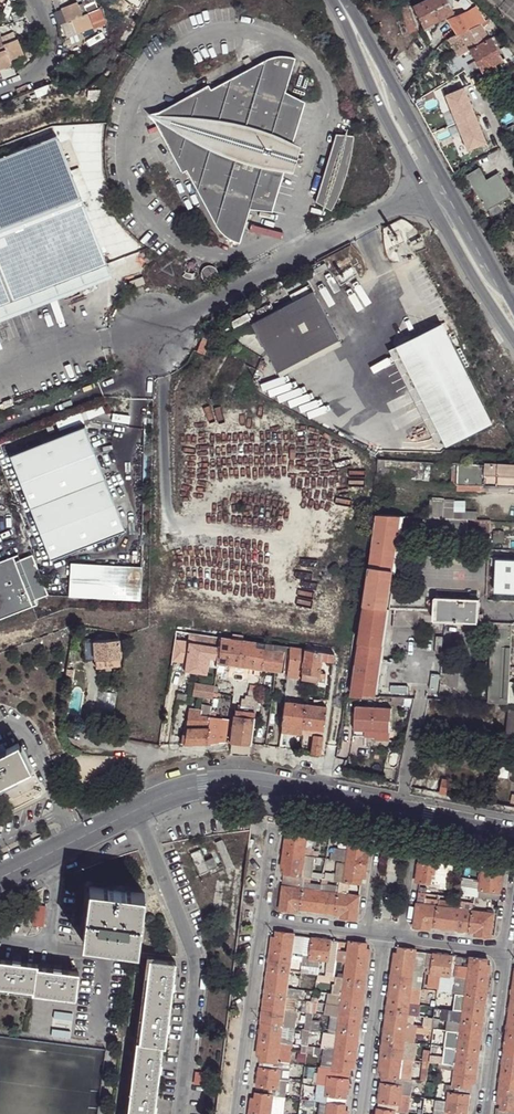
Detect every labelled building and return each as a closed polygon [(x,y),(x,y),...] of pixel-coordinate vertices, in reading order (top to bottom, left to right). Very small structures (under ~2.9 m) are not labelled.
[(412,7),(420,22),(423,29),(446,18),(454,14),(448,1),(447,0),(428,0),(412,7)] [(406,1),(399,4),(405,20),(404,20),(407,28),(415,24),(406,1)] [(73,23),(83,19),(78,4),(62,10),(67,25),(73,23)] [(457,35),(476,27),(467,12),(448,20),(457,35)] [(89,16),(83,19),(73,23),(79,36),(94,30),(89,16)] [(415,24),(407,28),(409,34),(414,32),(418,31),(415,24)] [(490,41),(480,25),(476,27),(457,35),(451,37),(450,38),(460,54),(469,49),(471,52),(490,41)] [(504,60),(492,39),(490,41),(471,52),(482,73),(504,60)] [(18,40),(4,46),(1,41),(0,41),(0,52),(0,53),(0,72),(12,67),(10,63),(24,57),(18,40)] [(513,54),(511,51),(506,46),(501,49),(507,59),(513,54)] [(414,61),(417,64),(424,55),(423,53),(420,50),(413,57),(415,59),(414,61)] [(228,237),(235,240),(246,209),(264,211),(279,167),(290,163),(292,155),(286,148),(302,101),(286,94),(297,60),(288,58),(278,57),(268,59),(157,112),(212,225),(214,228),(220,234),(228,237)] [(504,60),(482,73),(485,78),(507,65),(504,60)] [(464,89),(444,97),(467,153),(488,144),(464,89)] [(0,155),(0,305),(107,263),(56,133),(0,155)] [(354,137),(337,133),(313,200),(329,207),(338,188),(345,168),(354,137)] [(466,179),(486,214),(512,199),(499,177),(486,184),(479,171),(466,179)] [(204,266),(201,269),(201,270),(200,275),(201,279),(205,282),(208,283),(212,283),(216,280),(218,276),(218,272),(216,268),(213,265),(208,265),(204,266)] [(328,269),(317,276),(319,280),(330,273),(328,269)] [(143,276),(129,280),(132,288),(145,284),(143,276)] [(315,291),(253,324),(279,373),(341,341),(315,291)] [(443,323),(396,346),(447,448),(493,425),(443,323)] [(214,332),(205,329),(202,339),(203,339),(198,353),(206,356),(214,332)] [(341,341),(279,373),(281,379),(344,346),(341,341)] [(10,453),(51,556),(125,527),(84,424),(10,453)] [(449,462),(449,467),(451,467),(451,485),(454,485),(453,491),(483,492),(483,486),(506,487),(513,487),(513,466),(449,462)] [(465,520),(471,520),(472,513),(461,512),(451,511),(451,501),(451,500),(426,499),(424,517),(443,518),(450,519),(465,520)] [(461,501),(451,501),(451,511),(461,512),(461,501)] [(382,648),(400,516),(378,515),(360,644),(382,648)] [(424,517),(421,517),(420,534),(464,536),(465,533),(465,520),(450,519),(443,518),(424,517)] [(471,520),(465,520),(465,533),(474,533),(476,534),(478,535),(479,535),(480,537),(481,539),(481,541),(481,543),(488,543),(489,521),(471,520)] [(0,559),(0,617),(38,602),(36,597),(48,592),(32,552),(20,557),(18,552),(0,559)] [(496,559),(494,592),(513,593),(513,560),(496,559)] [(142,565),(72,562),(70,595),(140,598),(142,565)] [(433,610),(433,619),(435,622),(478,623),(478,600),(438,597),(434,599),(433,610)] [(433,627),(433,619),(433,610),(396,607),(395,625),(433,627)] [(510,677),(511,625),(492,624),(489,703),(501,704),(509,704),(510,677)] [(215,677),(216,672),(216,668),(217,663),(220,639),(199,636),(175,632),(173,647),(197,651),(193,674),(215,677)] [(93,641),(95,659),(95,668),(119,665),(119,657),(118,639),(93,641)] [(256,644),(230,640),(220,639),(217,663),(224,664),(256,668),(262,669),(262,668),(265,652),(264,651),(265,645),(256,644)] [(353,696),(375,697),(382,648),(360,644),(353,696)] [(286,648),(277,647),(265,645),(264,651),(265,652),(262,668),(280,671),(282,655),(276,654),(277,650),(285,652),(286,648)] [(286,695),(297,696),(300,680),(303,650),(290,648),(285,695),(286,695)] [(303,650),(300,680),(318,682),(319,673),(320,661),(326,662),(332,663),(333,654),(303,650)] [(326,674),(319,673),(318,682),(325,683),(326,674)] [(214,686),(194,683),(193,696),(212,698),(214,691),(214,686)] [(285,703),(306,705),(306,703),(307,698),(297,696),(286,695),(285,703)] [(239,706),(238,710),(237,710),(232,742),(252,745),(257,714),(258,698),(250,697),(247,697),(245,706),(239,706)] [(281,732),(302,735),(303,727),(306,705),(285,703),(281,732)] [(306,705),(303,727),(323,730),(326,708),(306,705)] [(377,732),(388,733),(389,709),(354,707),(352,730),(370,731),(369,737),(375,738),(376,737),(377,732)] [(187,709),(186,721),(183,721),(181,744),(183,744),(207,743),(208,731),(210,716),(211,715),(210,712),(200,710),(187,709)] [(509,711),(504,735),(513,737),(513,712),(509,711)] [(208,731),(207,743),(217,742),(225,743),(228,718),(211,715),(210,716),(208,731)] [(303,727),(302,735),(313,736),(323,737),(323,730),(303,727)] [(387,741),(388,733),(377,732),(376,737),(375,738),(375,740),(387,741)] [(313,736),(310,754),(320,756),(323,737),(313,736)] [(230,756),(250,757),(252,745),(232,742),(230,756)] [(0,752),(0,784),(4,782),(28,770),(16,745),(0,752)] [(448,795),(451,782),(443,780),(441,794),(448,795)] [(309,824),(291,820),(289,834),(307,835),(309,824)] [(367,835),(350,832),(347,851),(343,881),(361,884),(361,878),(362,874),(366,874),(369,853),(365,853),(365,849),(367,835)] [(307,835),(289,834),(289,839),(288,843),(284,843),(282,864),(286,864),(285,868),(284,874),(302,876),(304,862),(305,854),(307,835)] [(223,840),(215,843),(227,870),(234,866),(223,840)] [(437,848),(421,845),(419,863),(435,866),(435,863),(437,848)] [(200,873),(217,865),(213,858),(205,861),(199,849),(190,853),(200,873)] [(343,881),(347,851),(337,850),(337,855),(334,855),(333,861),(338,862),(337,873),(327,871),(326,879),(343,881)] [(481,857),(479,871),(482,871),(481,883),(480,891),(500,893),(504,862),(481,857)] [(304,862),(302,876),(306,878),(312,879),(314,868),(308,867),(308,862),(304,862)] [(404,876),(405,865),(382,862),(381,873),(404,876)] [(437,885),(421,883),(420,890),(434,892),(441,894),(446,894),(451,863),(439,862),(439,864),(437,885)] [(435,866),(419,863),(416,882),(421,883),(437,885),(439,864),(435,863),(435,866)] [(284,874),(283,887),(305,889),(306,883),(306,878),(302,876),(284,874)] [(480,891),(481,883),(464,880),(462,894),(480,897),(480,898),(480,891)] [(306,883),(305,889),(322,892),(323,885),(306,883)] [(323,885),(322,892),(338,894),(339,887),(323,885)] [(108,945),(137,948),(144,893),(89,887),(83,942),(108,945)] [(295,909),(341,915),(345,916),(348,917),(349,919),(356,920),(359,896),(355,896),(344,895),(338,894),(322,892),(305,889),(283,887),(280,909),(291,911),(291,908),(295,909)] [(499,901),(500,893),(480,891),(480,898),(499,901)] [(434,892),(432,906),(439,907),(441,894),(434,892)] [(451,909),(471,911),(473,904),(452,902),(451,909)] [(495,914),(490,913),(471,911),(451,909),(439,907),(432,906),(423,905),(419,904),(417,904),(414,928),(425,929),(425,926),(429,926),(476,932),(479,933),(479,936),(490,938),(490,934),(494,934),(497,915),(495,914)] [(35,915),(33,924),(43,926),(44,916),(35,915)] [(261,1055),(261,1060),(277,1062),(281,1045),(283,1023),(285,1012),(286,1000),(288,989),(290,972),(292,952),(294,936),(294,934),(277,931),(276,937),(276,941),(272,941),(258,1050),(261,1051),(261,1055)] [(304,937),(294,936),(292,952),(303,953),(304,937)] [(313,939),(304,937),(303,953),(303,961),(303,968),(310,969),(310,959),(313,939)] [(331,941),(313,939),(310,959),(321,961),(328,961),(331,941)] [(350,945),(331,941),(328,961),(321,961),(318,984),(333,986),(332,995),(336,996),(343,997),(350,945)] [(350,945),(343,997),(342,1007),(341,1019),(339,1035),(333,1070),(350,1072),(350,1067),(351,1063),(354,1064),(369,954),(365,953),(366,950),(366,944),(350,942),(350,945)] [(137,953),(137,948),(108,945),(108,948),(137,953)] [(383,1071),(382,1077),(399,1079),(401,1060),(404,1043),(405,1029),(407,1021),(408,1012),(415,953),(416,951),(399,948),(398,954),(398,958),(394,957),(380,1067),(383,1067),(383,1071)] [(303,953),(292,952),(290,972),(296,973),(298,960),(303,961),(303,953)] [(427,954),(415,953),(408,1012),(419,1013),(427,954)] [(450,977),(452,957),(434,955),(432,975),(450,977)] [(459,959),(452,957),(450,977),(457,978),(459,959)] [(471,957),(470,960),(466,996),(464,1012),(463,1016),(462,1023),(460,1033),(459,1046),(457,1067),(454,1086),(470,1088),(471,1083),(472,1079),(476,1079),(490,970),(486,969),(487,966),(487,960),(471,957)] [(176,961),(149,958),(144,999),(170,1002),(173,984),(174,985),(175,978),(173,978),(176,961)] [(0,959),(0,987),(33,992),(37,967),(37,964),(20,962),(20,960),(13,959),(12,960),(0,959)] [(470,960),(459,959),(457,978),(454,995),(466,996),(470,960)] [(53,969),(37,967),(33,992),(33,994),(75,1000),(78,972),(61,970),(61,968),(53,967),(53,969)] [(296,973),(290,972),(288,989),(300,991),(301,991),(302,974),(296,973)] [(300,991),(288,989),(286,1000),(299,1002),(300,991)] [(466,996),(454,995),(453,1011),(464,1012),(466,996)] [(343,997),(336,996),(334,1006),(342,1007),(343,997)] [(315,998),(308,997),(306,1014),(314,1015),(315,998)] [(169,1018),(170,1002),(144,999),(139,1040),(136,1040),(136,1045),(162,1050),(163,1042),(166,1042),(168,1025),(170,1025),(170,1019),(169,1018)] [(299,1002),(286,1000),(285,1012),(300,1014),(302,1002),(299,1002)] [(342,1007),(334,1006),(327,1005),(326,1016),(331,1017),(341,1019),(342,1007)] [(496,1113),(513,1113),(513,1009),(502,1100),(501,1103),(500,1110),(497,1109),(496,1113)] [(328,1034),(339,1035),(341,1019),(331,1017),(328,1034)] [(313,1021),(312,1032),(317,1033),(320,1033),(321,1022),(313,1021)] [(283,1023),(281,1045),(286,1046),(292,1046),(294,1047),(297,1025),(283,1023)] [(309,1048),(311,1032),(304,1031),(302,1047),(309,1048)] [(312,1032),(311,1032),(309,1048),(315,1049),(317,1033),(312,1032)] [(321,1070),(333,1070),(339,1035),(328,1034),(326,1033),(321,1070)] [(404,1043),(401,1060),(414,1062),(415,1061),(418,1045),(404,1043)] [(443,1065),(457,1067),(459,1046),(448,1044),(445,1059),(439,1059),(438,1064),(443,1065)] [(161,1060),(162,1050),(136,1045),(131,1083),(158,1087),(160,1066),(162,1067),(163,1060),(161,1060)] [(415,1061),(414,1062),(413,1070),(428,1072),(430,1060),(431,1051),(424,1051),(422,1063),(415,1061)] [(261,1060),(259,1068),(277,1069),(277,1062),(261,1060)] [(399,1080),(412,1082),(413,1070),(414,1062),(401,1060),(399,1079),(399,1080)] [(259,1068),(257,1086),(274,1088),(277,1089),(279,1081),(280,1070),(277,1069),(259,1068)] [(280,1070),(279,1081),(289,1082),(290,1071),(280,1070)] [(350,1072),(333,1070),(333,1077),(349,1079),(350,1072)] [(327,1087),(328,1077),(329,1074),(320,1073),(319,1086),(327,1087)] [(349,1079),(333,1077),(328,1077),(327,1087),(326,1095),(327,1095),(336,1097),(346,1098),(349,1079)] [(382,1077),(381,1084),(398,1085),(399,1080),(399,1079),(382,1077)] [(400,1097),(410,1098),(412,1099),(414,1082),(412,1082),(399,1080),(398,1085),(402,1086),(400,1097)] [(158,1087),(131,1083),(127,1113),(154,1113),(155,1108),(157,1108),(158,1102),(156,1102),(158,1087)] [(381,1084),(379,1102),(396,1104),(399,1105),(400,1097),(402,1086),(398,1085),(381,1084)] [(257,1086),(256,1093),(273,1095),(274,1088),(257,1086)] [(322,1104),(326,1095),(327,1087),(319,1086),(316,1103),(320,1104),(322,1104)] [(469,1095),(470,1088),(454,1086),(453,1093),(469,1095)] [(467,1113),(469,1095),(453,1093),(449,1092),(447,1111),(451,1111),(467,1113)] [(273,1097),(273,1095),(256,1093),(255,1099),(255,1102),(251,1102),(249,1113),(271,1113),(273,1097)] [(336,1097),(327,1095),(326,1095),(322,1104),(322,1105),(320,1113),(327,1113),(329,1103),(335,1104),(336,1097)] [(273,1097),(271,1113),(285,1113),(287,1099),(273,1097)] [(394,1112),(394,1113),(408,1113),(410,1098),(400,1097),(399,1105),(396,1104),(394,1112)] [(379,1102),(378,1110),(394,1112),(396,1104),(379,1102)] [(335,1104),(329,1103),(327,1113),(344,1113),(345,1111),(345,1105),(335,1104)]
